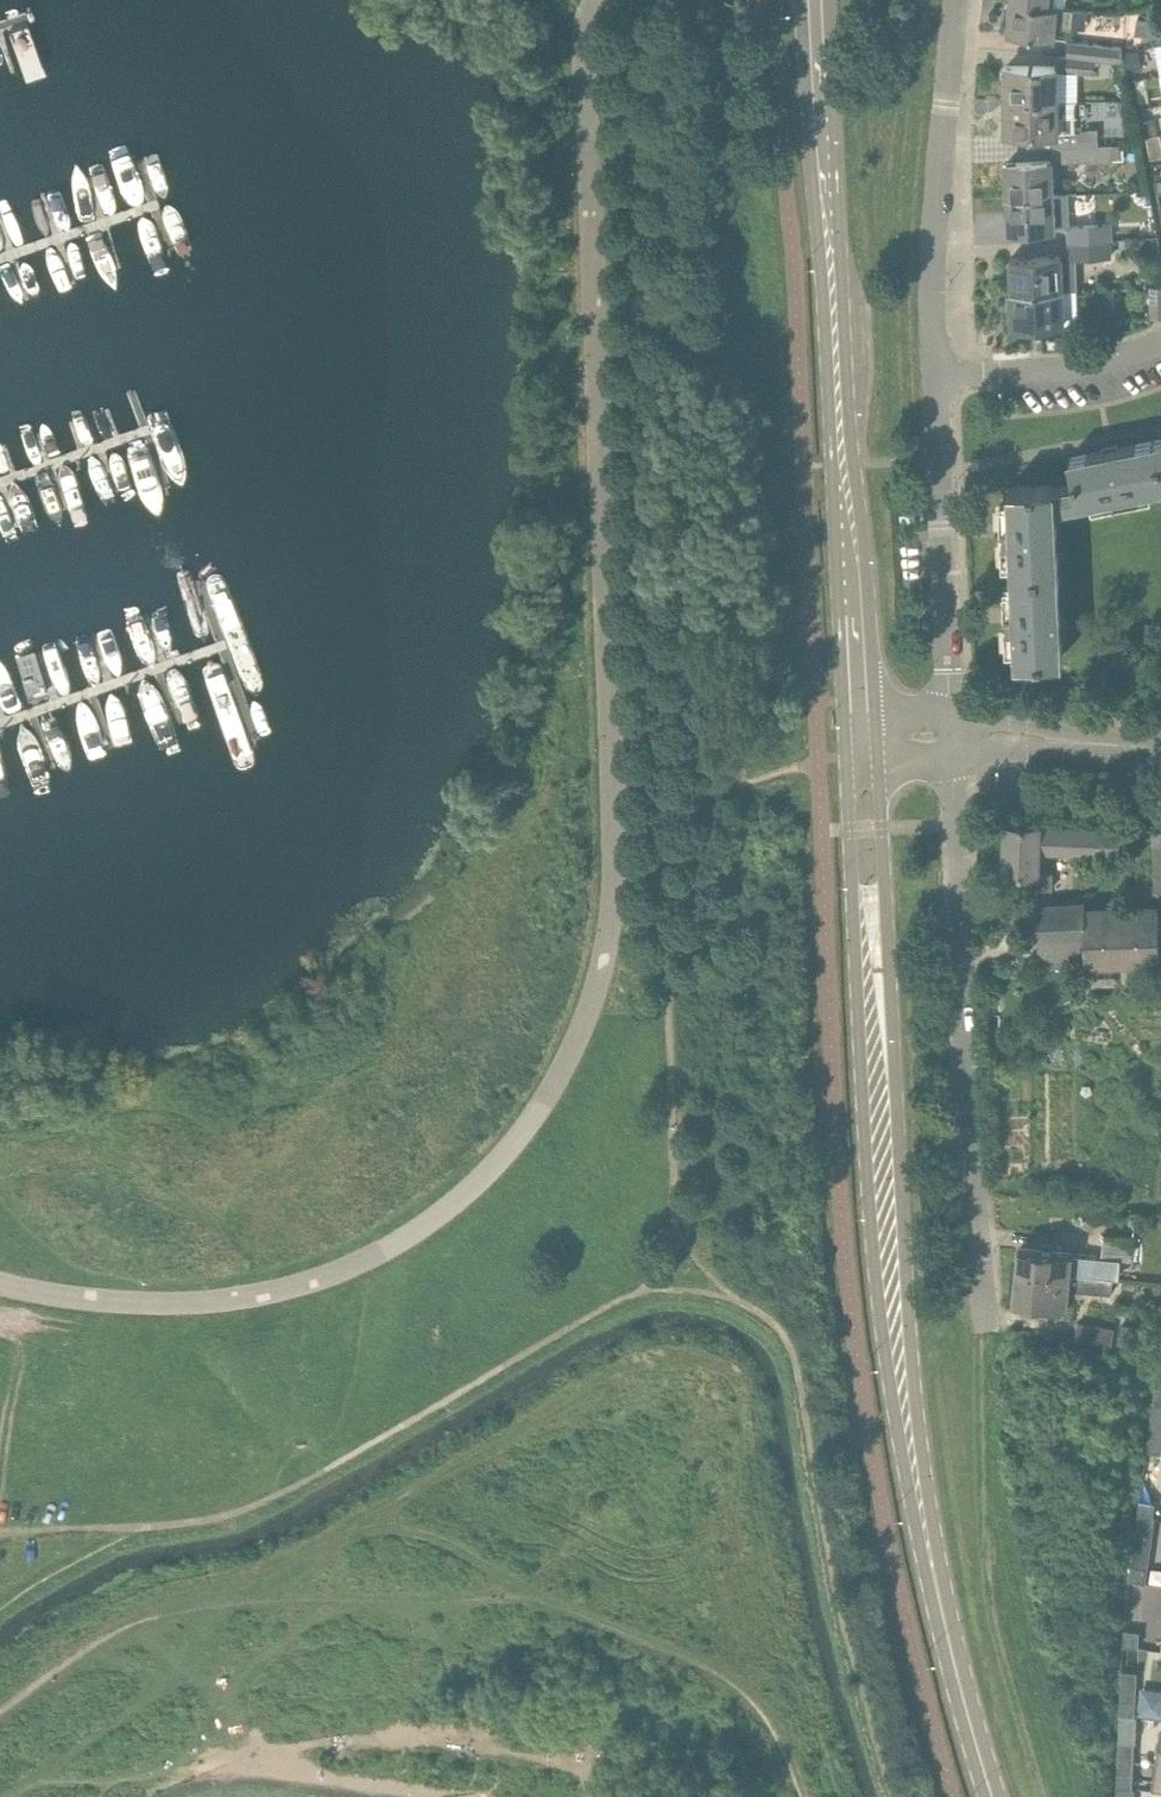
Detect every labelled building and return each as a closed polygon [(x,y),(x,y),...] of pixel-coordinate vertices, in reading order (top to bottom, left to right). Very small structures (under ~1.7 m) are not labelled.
[(1065,9),(1066,0),(1011,0),(1011,3),(1065,9)] [(1008,34),(1056,39),(1057,26),(1071,28),(1073,10),(1065,9),(1011,3),(1008,34)] [(1068,58),(1096,61),(1124,64),(1124,48),(1069,42),(1068,58)] [(1066,72),(1095,75),(1096,61),(1068,58),(1057,57),(1056,68),(1061,68),(1061,71),(1066,72)] [(1007,103),(1061,103),(1061,71),(1061,68),(1056,68),(1007,68),(1007,103)] [(1052,149),(1100,146),(1099,129),(1087,130),(1087,132),(1073,133),(1073,114),(1073,103),(1061,103),(1007,103),(1007,135),(1051,135),(1052,149)] [(1160,157),(1160,135),(1148,138),(1152,159),(1160,157)] [(1114,160),(1114,146),(1100,146),(1052,149),(1052,163),(1054,163),(1054,164),(1088,163),(1088,164),(1114,163),(1114,160)] [(1056,198),(1054,164),(1054,163),(1052,163),(1008,165),(1009,200),(1056,198)] [(1010,231),(1057,229),(1056,213),(1064,213),(1064,198),(1056,198),(1009,200),(1010,231)] [(1112,241),(1123,241),(1122,224),(1113,224),(1113,223),(1068,225),(1069,243),(1112,241)] [(1077,260),(1113,258),(1112,241),(1069,243),(1069,257),(1064,257),(1012,260),(1013,293),(1076,291),(1079,291),(1077,260)] [(1160,317),(1160,287),(1151,287),(1152,318),(1160,317)] [(1014,327),(1065,325),(1064,309),(1077,309),(1076,291),(1013,293),(1014,327)] [(1160,487),(1160,476),(1154,442),(1070,459),(1075,485),(1078,504),(1160,487)] [(1059,572),(1057,530),(1056,508),(1078,504),(1075,485),(1056,488),(1056,486),(1010,488),(1014,574),(1059,572)] [(1063,659),(1061,615),(1059,572),(1014,574),(1018,661),(1063,659)] [(1122,854),(1123,830),(1040,827),(1040,825),(1005,824),(1004,873),(1021,874),(1021,889),(1053,890),(1053,873),(1039,873),(1040,852),(1122,854)] [(1038,966),(1160,962),(1159,908),(1086,910),(1085,903),(1037,906),(1037,911),(1021,911),(1022,940),(1038,940),(1038,966)] [(1070,1273),(1112,1278),(1114,1259),(1131,1261),(1134,1237),(1104,1235),(1102,1258),(1019,1250),(1017,1269),(1070,1273)] [(1070,1273),(1017,1269),(1013,1299),(1066,1304),(1068,1291),(1111,1294),(1113,1278),(1112,1278),(1070,1273)] [(1075,1340),(1111,1346),(1114,1329),(1078,1324),(1075,1340)] [(1155,1388),(1153,1405),(1160,1406),(1160,1388),(1158,1388),(1155,1388)] [(1160,1454),(1160,1439),(1149,1437),(1147,1452),(1160,1454)] [(1138,1517),(1153,1519),(1155,1504),(1140,1502),(1138,1517)] [(1129,1582),(1144,1584),(1146,1568),(1131,1566),(1129,1582)] [(1123,1648),(1139,1649),(1139,1633),(1124,1633),(1123,1648)] [(1121,1701),(1136,1701),(1137,1673),(1123,1672),(1121,1701)] [(1141,1713),(1160,1714),(1160,1688),(1142,1687),(1141,1713)] [(1120,1716),(1136,1717),(1136,1701),(1121,1701),(1120,1716)] [(1119,1772),(1133,1772),(1134,1744),(1120,1743),(1119,1772)] [(1117,1787),(1132,1788),(1133,1772),(1119,1772),(1118,1772),(1117,1787)]
